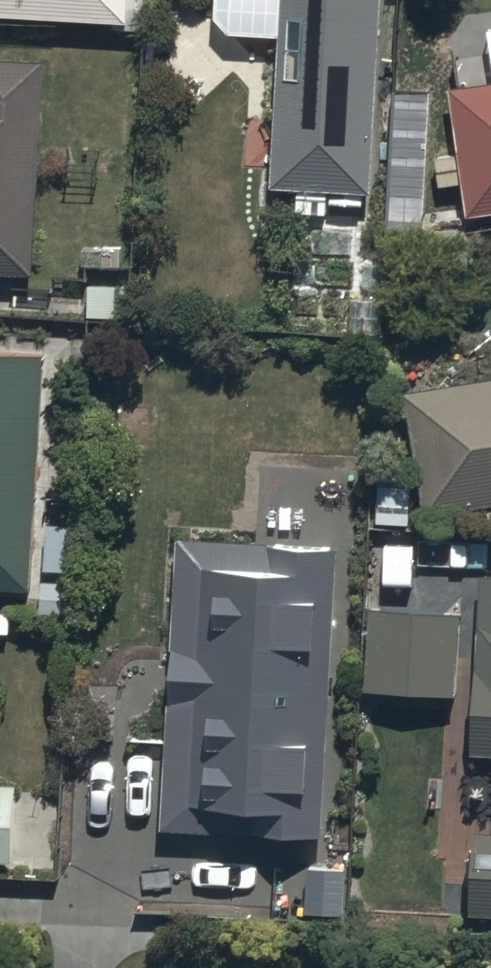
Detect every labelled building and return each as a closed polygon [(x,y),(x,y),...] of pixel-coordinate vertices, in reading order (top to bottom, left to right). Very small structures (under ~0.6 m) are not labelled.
[(122,22),(124,0),(0,0),(0,15),(122,22)] [(267,194),(373,200),(386,0),(280,0),(267,194)] [(39,58),(0,56),(0,271),(32,272),(39,58)] [(454,94),(470,215),(490,212),(490,90),(454,94)] [(384,378),(404,530),(490,519),(490,350),(384,378)] [(42,354),(0,357),(0,587),(35,589),(42,354)] [(332,548),(174,542),(162,841),(320,847),(332,548)] [(472,582),(465,897),(490,899),(490,583),(472,582)] [(453,690),(456,606),(365,603),(362,687),(453,690)] [(10,715),(0,715),(0,858),(7,859),(10,715)] [(288,854),(257,854),(257,914),(288,914),(288,854)]
